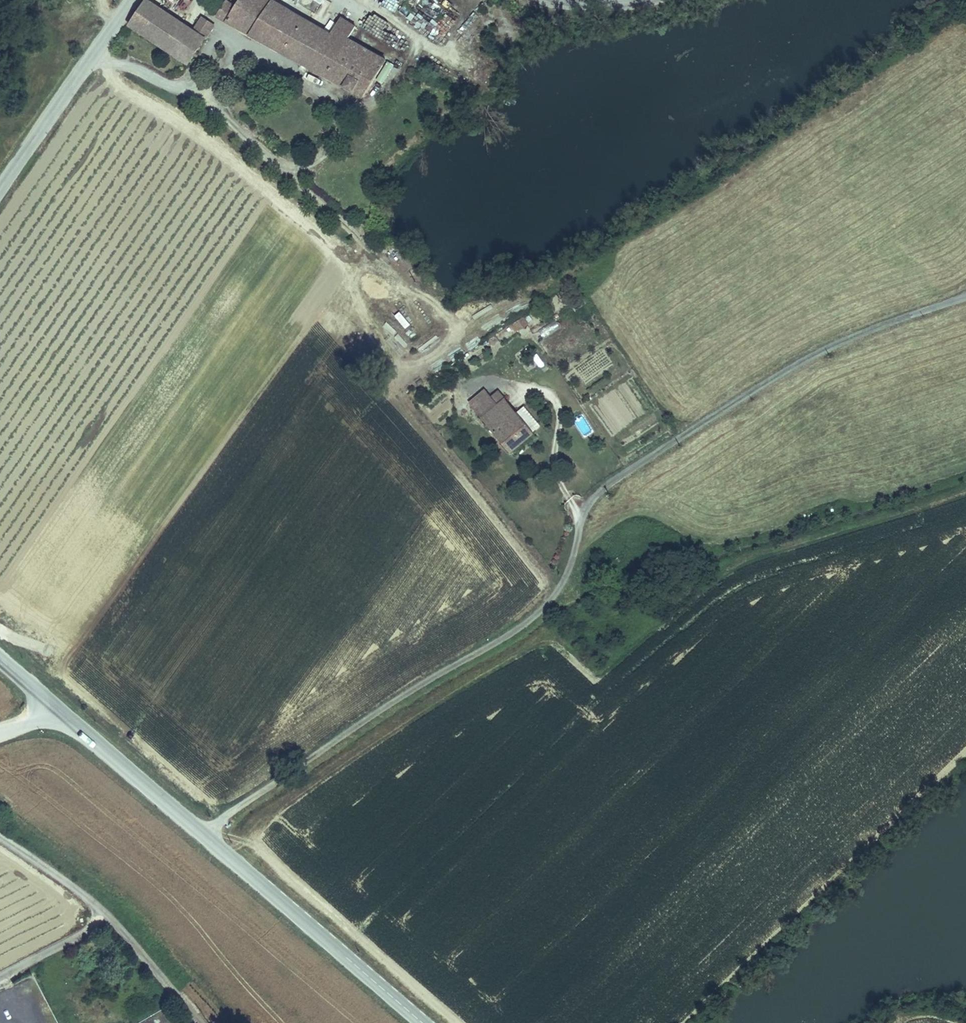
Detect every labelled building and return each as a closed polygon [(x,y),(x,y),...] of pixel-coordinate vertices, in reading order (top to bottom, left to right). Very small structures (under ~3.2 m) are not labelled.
[(229,24),(245,0),(228,0),(227,1),(225,0),(215,0),(208,13),(229,24)] [(229,24),(242,31),(261,0),(245,0),(229,24)] [(340,35),(344,27),(327,18),(323,26),(275,0),(261,0),(242,31),(358,92),(375,62),(337,41),(340,35)] [(208,41),(147,2),(131,28),(191,67),(208,41)] [(331,12),(327,18),(344,27),(348,21),(331,12)] [(445,13),(434,26),(444,34),(455,21),(445,13)] [(337,41),(375,62),(378,56),(340,35),(337,41)] [(399,312),(393,316),(405,330),(411,325),(399,312)] [(509,324),(512,333),(533,324),(529,315),(509,324)] [(461,399),(472,412),(489,398),(477,385),(461,399)] [(472,412),(482,424),(507,403),(497,391),(489,398),(472,412)] [(525,425),(507,403),(482,424),(500,445),(525,425)] [(581,413),(572,419),(584,437),(592,432),(581,413)]
